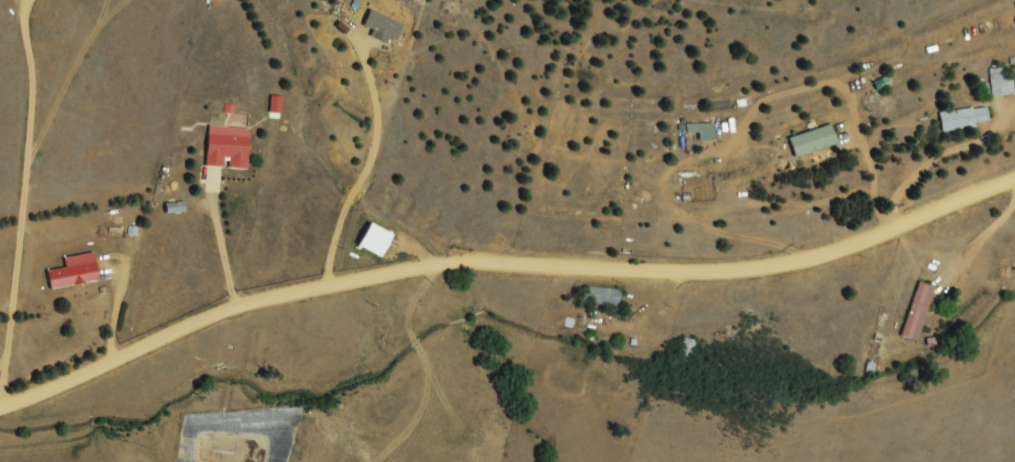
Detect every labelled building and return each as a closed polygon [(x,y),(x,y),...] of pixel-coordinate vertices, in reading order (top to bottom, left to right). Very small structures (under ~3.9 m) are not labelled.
[(1014,79),(1008,79),(1007,68),(991,70),(993,97),(1014,95),(1014,87),(1014,79)] [(873,82),(875,92),(892,87),(890,78),(873,82)] [(943,133),(992,124),(989,106),(940,114),(943,133)] [(702,140),(715,140),(715,125),(687,125),(687,134),(702,134),(702,140)] [(791,139),(798,158),(839,145),(833,125),(791,139)] [(251,128),(210,127),(209,167),(251,168),(251,128)] [(399,236),(375,223),(362,246),(386,259),(399,236)] [(936,286),(918,282),(904,338),(922,343),(936,286)] [(581,304),(623,308),(625,291),(583,287),(581,304)] [(697,341),(685,338),(679,361),(691,364),(697,341)]
